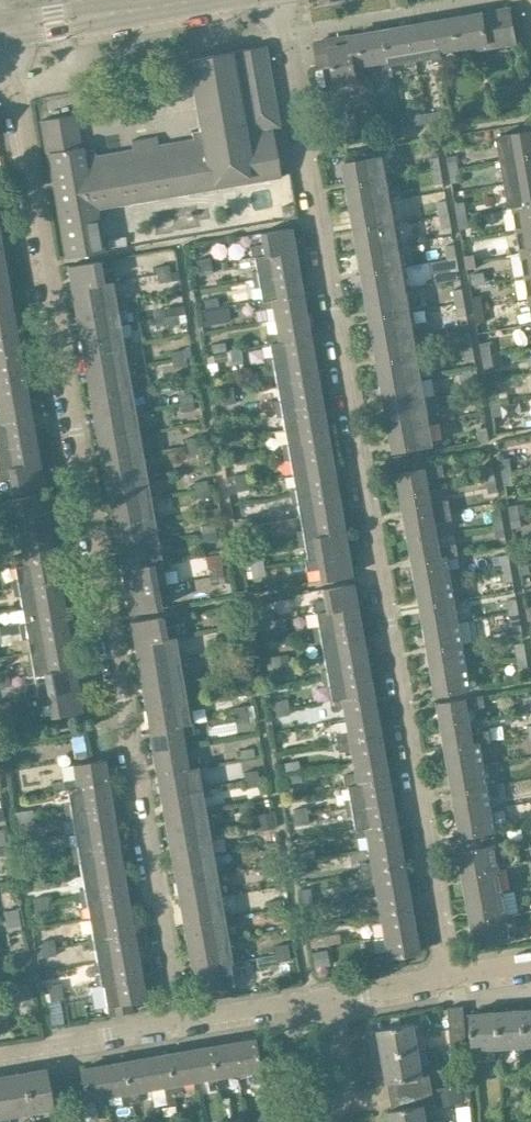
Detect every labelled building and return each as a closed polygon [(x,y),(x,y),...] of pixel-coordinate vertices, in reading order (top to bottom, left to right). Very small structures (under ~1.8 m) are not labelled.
[(511,9),(435,22),(440,50),(477,44),(477,48),(516,42),(511,9)] [(435,22),(410,26),(416,60),(431,57),(432,63),(442,61),(440,50),(435,22)] [(410,26),(385,31),(391,64),(406,62),(407,67),(417,65),(416,60),(410,26)] [(385,31),(359,35),(364,64),(382,60),(385,76),(393,75),(391,64),(385,31)] [(364,64),(359,35),(315,43),(319,67),(332,64),(336,85),(358,81),(355,65),(364,64)] [(102,251),(95,208),(280,176),(271,128),(279,126),(265,46),(188,59),(200,130),(191,132),(192,140),(157,146),(156,136),(131,141),(132,150),(95,157),(94,149),(83,151),(82,147),(80,147),(74,115),(40,121),(50,181),(53,180),(66,257),(102,251)] [(323,70),(314,71),(317,88),(326,86),(323,70)] [(438,112),(425,114),(427,123),(440,121),(438,112)] [(412,116),(413,125),(427,123),(425,114),(412,116)] [(380,131),(394,129),(391,115),(378,117),(380,131)] [(357,131),(354,116),(328,120),(331,136),(357,131)] [(501,160),(530,155),(530,130),(497,136),(501,160)] [(456,155),(447,157),(449,169),(458,168),(456,155)] [(501,160),(505,184),(530,179),(530,155),(501,160)] [(344,163),(348,186),(387,179),(383,156),(344,163)] [(430,158),(432,171),(441,169),(439,157),(430,158)] [(458,168),(449,169),(451,183),(460,182),(458,168)] [(441,169),(432,171),(434,184),(443,183),(441,169)] [(387,179),(348,186),(352,208),(391,201),(387,179)] [(505,184),(510,208),(514,207),(514,206),(530,203),(530,179),(505,184)] [(437,202),(440,215),(449,213),(446,200),(437,202)] [(391,201),(352,208),(356,230),(395,223),(391,201)] [(455,204),(457,216),(466,215),(464,202),(455,204)] [(514,207),(518,230),(530,227),(530,203),(514,206),(514,207)] [(294,216),(293,205),(281,207),(283,218),(294,216)] [(449,213),(440,215),(442,228),(451,227),(449,213)] [(466,215),(457,216),(460,230),(468,228),(466,215)] [(395,223),(356,230),(360,252),(399,245),(395,223)] [(518,230),(522,253),(530,251),(530,227),(518,230)] [(251,258),(253,257),(293,250),(289,228),(260,233),(262,245),(249,247),(251,258)] [(108,248),(126,246),(124,236),(106,239),(108,248)] [(445,246),(448,259),(457,257),(454,244),(445,246)] [(399,245),(360,252),(364,274),(402,267),(399,245)] [(293,250),(253,257),(256,271),(250,272),(252,280),(297,272),(293,250)] [(522,253),(527,276),(530,276),(530,251),(522,253)] [(465,256),(466,263),(475,261),(474,254),(465,256)] [(457,257),(448,259),(450,272),(459,271),(457,257)] [(196,260),(197,267),(211,265),(209,258),(196,260)] [(68,266),(72,288),(112,282),(114,281),(113,271),(100,273),(97,261),(68,266)] [(475,261),(466,263),(467,270),(477,268),(475,261)] [(156,267),(156,273),(170,271),(169,265),(156,267)] [(211,265),(197,267),(199,276),(212,274),(211,265)] [(402,267),(364,274),(368,296),(406,289),(402,267)] [(170,271),(156,273),(158,283),(171,281),(170,271)] [(297,272),(252,280),(253,288),(258,287),(260,299),(300,292),(297,272)] [(471,275),(472,284),(485,282),(484,272),(471,275)] [(112,282),(72,288),(76,309),(121,301),(120,294),(114,295),(112,282)] [(406,289),(368,296),(372,318),(410,311),(406,289)] [(453,290),(455,303),(464,302),(462,289),(453,290)] [(0,292),(0,313),(10,311),(7,291),(0,292)] [(300,292),(260,299),(259,300),(260,309),(272,307),(274,321),(304,316),(300,292)] [(472,297),(474,310),(483,308),(481,296),(472,297)] [(203,300),(204,308),(218,306),(216,298),(203,300)] [(121,301),(76,309),(80,332),(119,325),(117,311),(122,310),(121,301)] [(464,302),(455,303),(458,316),(467,315),(464,302)] [(176,306),(176,307),(163,309),(164,317),(177,315),(184,314),(183,305),(176,306)] [(483,308),(474,310),(476,323),(485,322),(483,308)] [(0,313),(0,334),(14,332),(10,311),(0,313)] [(214,311),(201,313),(204,326),(217,324),(214,311)] [(410,311),(372,318),(376,340),(414,333),(410,311)] [(179,323),(177,315),(164,317),(165,325),(179,323)] [(304,316),(274,321),(276,333),(264,335),(266,345),(271,344),(308,338),(304,316)] [(119,325),(80,332),(84,353),(129,345),(127,337),(122,338),(119,325)] [(0,334),(0,356),(18,353),(14,332),(0,334)] [(414,333),(376,340),(380,362),(418,355),(414,333)] [(461,334),(463,347),(472,345),(470,333),(461,334)] [(308,338),(271,344),(273,357),(268,358),(269,365),(312,358),(308,338)] [(225,350),(224,342),(211,344),(212,353),(225,350)] [(480,343),(482,357),(491,355),(489,342),(480,343)] [(129,345),(84,353),(88,375),(127,368),(125,354),(130,354),(129,345)] [(472,345),(463,347),(466,361),(475,359),(472,345)] [(186,346),(183,350),(170,352),(171,360),(191,357),(189,346),(186,346)] [(229,352),(226,353),(227,361),(231,361),(231,362),(242,360),(240,349),(239,348),(229,350),(229,351),(229,352)] [(0,356),(0,380),(22,376),(18,353),(0,356)] [(212,355),(214,363),(227,361),(226,353),(212,355)] [(418,355),(380,362),(383,384),(422,377),(418,355)] [(491,355),(482,357),(484,370),(493,368),(491,355)] [(193,365),(191,357),(171,360),(173,368),(186,366),(193,365)] [(312,358),(269,365),(271,374),(276,373),(278,386),(316,380),(312,358)] [(127,368),(88,375),(91,396),(136,388),(135,381),(130,382),(127,368)] [(0,380),(0,401),(25,397),(22,376),(0,380)] [(422,377),(383,384),(387,406),(426,399),(422,377)] [(469,378),(471,391),(480,390),(478,377),(469,378)] [(316,380),(278,386),(281,400),(275,401),(277,409),(319,401),(316,380)] [(219,389),(220,397),(233,394),(232,387),(219,389)] [(136,388),(91,396),(95,418),(135,411),(132,398),(138,397),(136,388)] [(488,391),(490,403),(499,401),(497,389),(488,391)] [(480,390),(471,391),(473,405),(482,403),(480,390)] [(178,396),(179,404),(193,402),(191,394),(178,396)] [(233,394),(220,397),(221,405),(235,403),(233,394)] [(0,401),(0,425),(29,419),(25,397),(0,401)] [(426,399),(387,406),(391,428),(430,421),(426,399)] [(319,401),(277,409),(278,417),(283,416),(285,429),(323,423),(319,401)] [(499,401),(490,403),(493,417),(502,415),(499,401)] [(193,402),(179,404),(180,412),(194,410),(193,402)] [(135,411),(95,418),(99,440),(144,432),(142,424),(137,425),(135,411)] [(0,425),(0,446),(33,440),(29,419),(0,425)] [(430,421),(391,428),(395,452),(421,447),(421,446),(434,444),(430,421)] [(323,423),(285,429),(288,443),(282,444),(284,452),(327,445),(323,423)] [(487,428),(478,429),(480,443),(489,441),(487,428)] [(226,432),(228,439),(241,437),(239,430),(226,432)] [(144,432),(99,440),(103,462),(142,455),(140,441),(145,440),(144,432)] [(185,439),(187,447),(200,444),(198,437),(185,439)] [(241,437),(228,439),(229,448),(242,446),(241,437)] [(0,446),(0,469),(37,462),(33,440),(0,446)] [(200,444),(187,447),(188,455),(201,452),(200,444)] [(327,445),(284,452),(285,460),(290,460),(293,473),(331,467),(327,445)] [(142,455),(103,462),(107,483),(151,475),(150,467),(145,468),(142,455)] [(509,458),(500,459),(502,473),(511,472),(509,458)] [(0,469),(0,480),(9,479),(11,490),(41,485),(37,462),(0,469)] [(399,472),(403,495),(428,491),(426,479),(443,475),(441,465),(399,472)] [(493,466),(484,467),(486,481),(495,479),(493,466)] [(331,467),(293,473),(295,487),(289,488),(291,495),(335,488),(331,467)] [(511,472),(502,473),(505,486),(513,484),(511,472)] [(234,476),(235,484),(249,481),(247,473),(234,476)] [(151,475),(107,483),(111,505),(150,498),(148,484),(153,483),(151,475)] [(495,479),(486,481),(489,494),(498,492),(495,479)] [(193,482),(194,490),(208,488),(206,480),(193,482)] [(249,481),(235,484),(237,491),(250,488),(249,481)] [(208,488),(194,490),(196,499),(209,496),(208,488)] [(335,488),(291,495),(292,504),(297,503),(300,517),(338,510),(335,488)] [(428,491),(403,495),(407,517),(449,510),(448,500),(430,503),(428,491)] [(4,522),(5,523),(46,516),(42,493),(13,498),(15,510),(2,512),(4,522)] [(150,498),(111,505),(114,526),(159,518),(158,510),(152,511),(150,498)] [(508,506),(510,517),(519,516),(517,505),(508,506)] [(496,538),(505,536),(500,509),(491,510),(496,538)] [(338,510),(300,517),(302,530),(297,531),(298,540),(342,532),(338,510)] [(449,510),(407,517),(411,540),(436,535),(434,523),(451,520),(449,510)] [(241,516),(243,527),(256,525),(254,513),(241,516)] [(525,515),(519,516),(510,517),(512,528),(527,526),(525,515)] [(46,516),(5,523),(6,531),(18,529),(20,543),(50,537),(46,516)] [(159,518),(114,526),(118,548),(158,541),(155,527),(160,526),(159,518)] [(201,526),(202,534),(215,532),(214,524),(201,526)] [(256,525),(243,527),(244,534),(257,532),(256,525)] [(215,532),(202,534),(203,542),(217,540),(215,532)] [(342,532),(298,540),(299,547),(305,546),(307,560),(346,553),(342,532)] [(436,535),(411,540),(415,562),(447,556),(447,557),(457,555),(455,544),(438,547),(436,535)] [(50,537),(20,543),(23,555),(11,557),(13,567),(14,567),(54,559),(50,537)] [(158,541),(118,548),(122,570),(167,562),(165,554),(160,555),(158,541)] [(516,552),(519,566),(528,565),(525,551),(516,552)] [(307,560),(304,560),(306,571),(319,569),(321,581),(350,575),(346,553),(307,560)] [(509,554),(500,556),(502,569),(511,567),(509,554)] [(447,556),(415,562),(419,584),(451,578),(447,557),(447,556)] [(54,559),(14,567),(16,579),(11,580),(12,588),(57,580),(54,559)] [(167,562),(122,570),(126,591),(165,584),(163,571),(168,570),(167,562)] [(528,565),(519,566),(520,574),(529,572),(528,565)] [(208,569),(209,577),(223,575),(221,567),(208,569)] [(511,567),(502,569),(504,582),(513,581),(511,567)] [(230,582),(229,574),(223,575),(209,577),(211,585),(230,582)] [(451,578),(419,584),(422,606),(455,600),(451,578)] [(57,580),(12,588),(14,596),(19,595),(21,609),(61,602),(57,580)] [(315,613),(355,606),(351,583),(322,589),(324,600),(311,603),(313,613),(315,613)] [(165,584),(126,591),(130,613),(159,608),(157,597),(170,595),(168,584),(165,584)] [(516,598),(507,600),(510,613),(518,612),(516,598)] [(455,600),(422,606),(426,628),(459,622),(455,600)] [(61,602),(21,609),(24,622),(18,623),(20,631),(65,624),(61,602)] [(355,606),(315,613),(318,626),(312,627),(314,636),(359,628),(355,606)] [(273,621),(271,612),(252,616),(254,624),(260,623),(273,621)] [(518,612),(510,613),(512,626),(521,625),(518,612)] [(131,621),(135,644),(174,637),(177,637),(175,626),(163,628),(160,616),(131,621)] [(217,622),(219,630),(232,628),(231,619),(217,622)] [(273,621),(260,623),(261,630),(274,628),(273,621)] [(459,622),(426,628),(430,650),(463,644),(459,622)] [(65,624),(20,631),(21,639),(27,639),(29,652),(69,645),(65,624)] [(232,628),(219,630),(220,637),(233,635),(232,628)] [(359,628),(314,636),(315,644),(320,643),(323,657),(363,650),(359,628)] [(174,637),(135,644),(139,665),(178,659),(183,658),(182,649),(177,650),(174,637)] [(524,643),(515,644),(517,657),(526,656),(524,643)] [(463,644),(430,650),(434,672),(467,666),(463,644)] [(69,645),(29,652),(31,666),(26,667),(28,675),(73,667),(69,645)] [(363,650),(323,657),(325,670),(320,671),(321,679),(367,671),(363,650)] [(266,658),(267,667),(281,665),(279,655),(266,658)] [(526,656),(517,657),(520,671),(528,669),(526,656)] [(178,659),(139,665),(143,687),(182,681),(187,680),(186,671),(180,672),(178,659)] [(225,665),(226,673),(240,671),(238,663),(225,665)] [(281,665),(267,667),(269,674),(282,671),(281,665)] [(467,666),(434,672),(438,695),(464,691),(464,690),(471,689),(467,666)] [(73,667),(28,675),(29,683),(34,682),(37,696),(76,689),(73,667)] [(240,671),(226,673),(228,681),(241,679),(240,671)] [(367,671),(321,679),(323,687),(328,686),(330,700),(371,693),(367,671)] [(0,679),(0,687),(9,686),(8,678),(0,679)] [(182,681),(143,687),(147,709),(191,701),(190,693),(184,694),(182,681)] [(76,689),(37,696),(34,696),(36,707),(49,704),(51,716),(80,711),(76,689)] [(371,693),(330,700),(328,700),(330,711),(343,708),(345,719),(374,714),(371,693)] [(440,703),(443,725),(469,721),(466,709),(484,706),(482,696),(440,703)] [(273,701),(275,710),(288,707),(287,699),(273,701)] [(11,709),(9,701),(0,702),(0,711),(11,709)] [(191,701),(147,709),(150,731),(190,724),(190,723),(187,710),(192,709),(191,701)] [(247,714),(246,706),(232,708),(234,716),(247,714)] [(288,707),(275,710),(276,717),(289,715),(288,707)] [(255,721),(253,713),(247,714),(234,716),(235,724),(255,721)] [(378,736),(374,714),(345,719),(347,732),(335,734),(337,743),(378,736)] [(497,729),(514,726),(512,717),(495,720),(497,729)] [(469,721),(443,725),(447,748),(480,742),(480,743),(490,741),(488,731),(471,734),(469,721)] [(190,724),(150,731),(154,752),(183,747),(181,736),(194,734),(192,723),(190,723),(190,724)] [(71,736),(74,757),(87,755),(83,734),(71,736)] [(382,758),(378,736),(337,743),(321,746),(323,754),(338,752),(350,750),(353,763),(382,758)] [(480,742),(447,748),(451,770),(484,764),(480,743),(480,742)] [(183,747),(154,752),(158,775),(197,768),(199,767),(197,758),(185,760),(183,747)] [(241,759),(255,756),(253,748),(239,750),(241,759)] [(382,758),(353,763),(354,774),(341,776),(343,786),(346,786),(386,779),(382,758)] [(107,784),(102,760),(73,765),(76,779),(51,783),(53,791),(65,789),(66,792),(67,791),(107,784)] [(484,764),(451,770),(455,792),(487,786),(484,764)] [(197,768),(158,775),(162,795),(206,788),(205,779),(200,780),(197,768)] [(244,772),(245,781),(258,779),(257,770),(244,772)] [(287,775),(288,784),(301,782),(300,773),(287,775)] [(258,779),(245,781),(246,788),(260,786),(258,779)] [(386,779),(346,786),(348,800),(343,801),(344,809),(390,801),(386,779)] [(107,784),(67,791),(69,803),(64,804),(65,812),(110,804),(107,784)] [(487,786),(455,792),(459,814),(491,808),(487,786)] [(206,788),(162,795),(166,818),(205,811),(202,796),(208,795),(206,788)] [(390,801),(344,809),(346,817),(351,816),(353,828),(393,821),(390,801)] [(110,804),(65,812),(67,820),(72,819),(74,833),(114,827),(110,804)] [(305,807),(293,810),(294,818),(307,815),(305,807)] [(491,808),(459,814),(463,837),(495,831),(491,808)] [(33,817),(31,810),(13,813),(15,821),(33,817)] [(205,811),(166,818),(169,839),(214,831),(212,823),(207,823),(205,811)] [(251,816),(253,825),(266,822),(265,813),(251,816)] [(307,815),(294,818),(295,825),(308,823),(307,815)] [(34,825),(33,817),(15,821),(16,829),(34,825)] [(393,821),(353,828),(352,828),(354,838),(366,836),(368,850),(397,844),(393,821)] [(266,822),(253,825),(254,831),(267,829),(266,822)] [(114,827),(74,833),(77,846),(71,847),(73,855),(118,847),(114,827)] [(214,831),(169,839),(173,861),(213,854),(210,840),(215,839),(214,831)] [(397,844),(368,850),(370,862),(358,864),(360,873),(401,866),(397,844)] [(461,850),(465,875),(498,869),(493,845),(461,850)] [(118,847),(73,855),(74,863),(79,862),(82,876),(121,869),(118,847)] [(301,860),(314,858),(313,849),(299,851),(301,860)] [(25,855),(27,863),(40,861),(39,853),(25,855)] [(213,854),(173,861),(177,883),(222,875),(220,866),(215,867),(213,854)] [(259,859),(260,868),(274,866),(272,857),(259,859)] [(40,861),(27,863),(28,871),(41,869),(40,861)] [(296,862),(298,875),(307,874),(305,861),(296,862)] [(274,866),(260,868),(262,875),(275,873),(274,866)] [(401,866),(360,873),(361,881),(373,879),(376,894),(405,888),(401,866)] [(121,869),(82,876),(84,889),(79,890),(80,898),(125,891),(121,869)] [(498,869),(465,875),(469,898),(502,892),(498,869)] [(222,875),(177,883),(181,905),(220,898),(218,883),(223,882),(222,875)] [(405,888),(376,894),(378,905),(366,907),(368,917),(409,909),(405,888)] [(301,892),(302,903),(311,902),(310,890),(301,892)] [(125,891),(80,898),(82,906),(87,906),(89,919),(129,912),(125,891)] [(502,892),(469,898),(473,921),(506,916),(502,892)] [(33,898),(34,906),(47,904),(46,896),(33,898)] [(220,898),(181,905),(185,927),(229,919),(228,909),(222,910),(220,898)] [(266,902),(268,912),(281,910),(280,900),(266,902)] [(47,904),(34,906),(35,914),(49,912),(47,904)] [(318,904),(309,907),(313,920),(322,917),(318,904)] [(4,911),(5,919),(18,917),(17,909),(4,911)] [(409,909),(368,917),(369,925),(381,923),(383,937),(413,932),(409,909)] [(129,912),(89,919),(92,933),(86,934),(88,942),(133,934),(129,912)] [(506,916),(473,921),(477,946),(510,940),(506,916)] [(18,917),(5,919),(6,927),(20,925),(18,917)] [(229,919),(185,927),(188,947),(228,941),(225,926),(231,925),(229,919)] [(413,932),(383,937),(386,953),(379,954),(381,969),(403,965),(401,956),(417,953),(413,932)] [(133,934),(88,942),(89,950),(94,949),(97,964),(137,957),(133,934)] [(309,939),(310,947),(323,945),(322,936),(309,939)] [(55,947),(53,939),(34,942),(36,951),(41,950),(55,947)] [(228,941),(188,947),(192,970),(229,964),(229,963),(237,961),(235,952),(230,953),(228,941)] [(274,946),(276,954),(289,952),(288,944),(274,946)] [(56,955),(55,947),(41,950),(43,958),(56,955)] [(289,952),(276,954),(277,962),(290,960),(289,952)] [(137,957),(97,964),(99,976),(94,977),(95,985),(103,985),(140,979),(137,957)] [(229,964),(192,970),(196,991),(211,988),(213,998),(235,994),(229,964)] [(144,1000),(140,979),(103,985),(107,1006),(99,1007),(100,1016),(108,1015),(108,1016),(130,1012),(128,1002),(144,1000)] [(17,985),(18,993),(31,991),(30,983),(17,985)] [(47,985),(49,993),(62,991),(61,983),(47,985)] [(32,999),(31,991),(18,993),(19,1001),(25,1000),(31,1038),(39,1036),(34,999),(32,999)] [(62,991),(49,993),(50,1001),(63,999),(62,991)] [(451,1050),(466,1049),(463,1006),(448,1007),(451,1050)] [(523,1010),(525,1046),(530,1045),(530,1009),(523,1010)] [(523,1010),(497,1012),(499,1047),(525,1046),(523,1010)] [(473,1050),(499,1047),(497,1012),(470,1014),(473,1050)] [(378,1030),(383,1056),(419,1050),(414,1024),(378,1030)] [(254,1039),(232,1043),(237,1072),(250,1070),(252,1082),(262,1080),(254,1039)] [(232,1043),(210,1047),(217,1088),(226,1087),(224,1075),(237,1072),(232,1043)] [(210,1047),(188,1051),(193,1080),(206,1078),(208,1090),(217,1088),(210,1047)] [(419,1050),(383,1056),(388,1083),(389,1083),(423,1077),(423,1076),(419,1050)] [(188,1051),(167,1054),(174,1096),(182,1094),(180,1082),(193,1080),(188,1051)] [(167,1054),(145,1058),(150,1088),(163,1085),(165,1097),(174,1096),(167,1054)] [(145,1058),(124,1062),(131,1103),(139,1102),(137,1090),(150,1088),(145,1058)] [(124,1062),(101,1066),(106,1095),(120,1093),(122,1105),(131,1103),(124,1062)] [(93,1097),(106,1095),(101,1066),(80,1070),(86,1111),(95,1109),(93,1097)] [(287,1083),(285,1068),(276,1070),(278,1084),(287,1083)] [(46,1069),(24,1072),(31,1111),(53,1108),(46,1069)] [(24,1072),(1,1076),(8,1115),(31,1111),(24,1072)] [(423,1077),(389,1083),(391,1096),(432,1089),(430,1075),(423,1076),(423,1077)] [(0,1077),(0,1117),(8,1115),(1,1076),(0,1077)] [(442,1099),(460,1096),(459,1087),(441,1089),(442,1099)] [(432,1089),(391,1096),(393,1110),(424,1105),(424,1106),(435,1104),(432,1089)] [(229,1096),(219,1097),(223,1115),(232,1114),(229,1096)] [(393,1110),(388,1111),(390,1121),(427,1121),(424,1106),(424,1105),(393,1110)]
